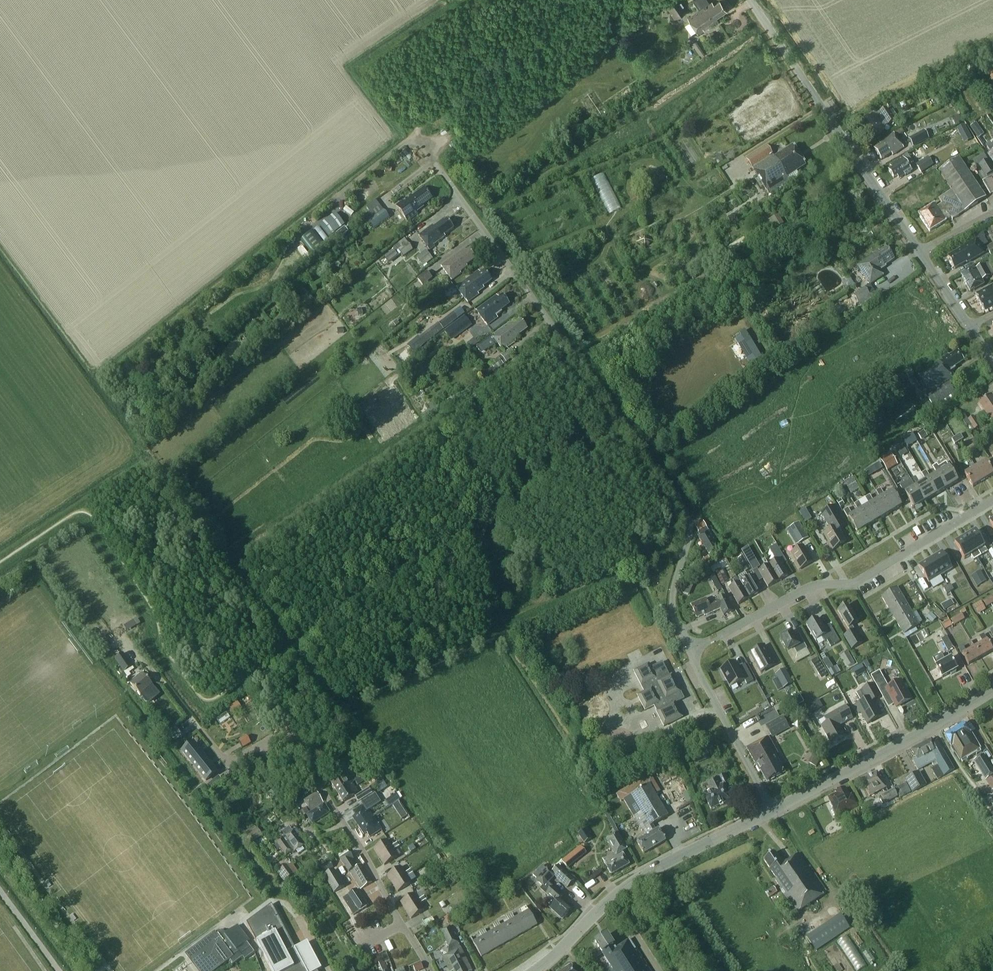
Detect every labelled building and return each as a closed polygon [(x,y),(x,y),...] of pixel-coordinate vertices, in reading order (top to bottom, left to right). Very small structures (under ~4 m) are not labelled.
[(674,20),(690,9),(683,0),(677,0),(666,8),(674,20)] [(726,10),(720,0),(714,4),(712,2),(688,18),(699,33),(711,25),(711,24),(718,19),(716,17),(726,10)] [(699,9),(710,2),(708,0),(693,0),(699,9)] [(705,53),(696,40),(690,45),(699,58),(705,53)] [(983,66),(992,82),(992,81),(992,63),(992,61),(983,66)] [(894,120),(889,112),(887,108),(875,116),(873,114),(858,125),(869,141),(884,131),(883,128),(894,120)] [(898,117),(893,109),(889,112),(894,120),(898,117)] [(959,115),(951,119),(954,126),(962,122),(959,115)] [(970,126),(978,138),(984,134),(976,122),(970,126)] [(968,132),(965,125),(957,129),(960,136),(968,132)] [(893,156),(904,148),(896,137),(904,132),(901,127),(893,133),(894,133),(879,143),(881,145),(874,149),(882,160),(892,154),(893,156)] [(925,130),(908,139),(913,148),(930,139),(925,130)] [(976,135),(969,138),(975,149),(981,146),(976,135)] [(793,146),(775,158),(768,146),(747,159),(769,194),(790,181),(787,177),(806,166),(793,146)] [(720,155),(715,158),(718,164),(724,162),(720,155)] [(903,157),(909,166),(913,164),(907,155),(903,157)] [(892,169),(889,171),(894,179),(897,176),(899,179),(905,175),(906,176),(913,172),(909,166),(903,157),(890,166),(892,169)] [(916,165),(922,173),(934,165),(928,157),(916,165)] [(986,197),(959,158),(939,171),(952,191),(939,199),(942,204),(937,208),(935,204),(918,215),(930,232),(947,221),(946,220),(951,217),(953,220),(986,197)] [(981,165),(989,179),(983,182),(988,191),(990,195),(992,193),(992,169),(988,161),(981,165)] [(609,214),(622,209),(608,172),(595,177),(609,214)] [(432,199),(425,190),(423,191),(422,190),(412,197),(411,196),(397,206),(408,220),(417,214),(416,212),(424,207),(423,206),(432,199)] [(380,200),(383,204),(390,198),(386,194),(380,200)] [(383,209),(366,221),(373,230),(389,217),(383,209)] [(335,213),(320,225),(329,237),(345,225),(335,213)] [(767,234),(781,226),(775,216),(761,224),(767,234)] [(454,229),(447,219),(445,221),(444,220),(434,227),(433,225),(419,235),(430,250),(435,246),(434,245),(445,237),(444,235),(454,229)] [(319,226),(315,230),(329,247),(332,244),(319,226)] [(345,227),(335,235),(339,239),(349,232),(345,227)] [(326,247),(313,231),(301,241),(313,257),(326,247)] [(967,264),(984,254),(980,247),(988,243),(984,237),(987,235),(985,231),(974,237),(976,240),(960,250),(948,257),(955,269),(966,263),(967,264)] [(747,243),(744,238),(730,247),(733,251),(747,243)] [(398,250),(403,257),(413,250),(405,239),(393,247),(396,251),(398,250)] [(890,254),(886,248),(871,258),(871,257),(857,266),(870,285),(884,276),(880,271),(886,267),(885,266),(889,263),(889,264),(894,260),(891,254),(890,254)] [(389,263),(399,256),(394,249),(384,256),(389,263)] [(424,266),(433,259),(426,250),(417,258),(424,266)] [(476,259),(469,250),(467,252),(466,250),(456,257),(455,256),(441,266),(452,280),(461,274),(460,272),(468,267),(467,266),(476,259)] [(961,275),(970,292),(974,290),(974,291),(984,285),(982,281),(992,275),(992,270),(989,263),(976,270),(974,267),(964,273),(961,275)] [(417,279),(423,286),(432,278),(427,271),(417,279)] [(492,280),(485,271),(481,274),(479,271),(457,288),(468,302),(479,294),(478,293),(484,288),(483,287),(492,280)] [(458,290),(454,284),(440,294),(441,296),(449,296),(458,290)] [(875,295),(869,285),(854,295),(862,307),(872,299),(871,298),(875,295)] [(975,296),(984,313),(992,308),(992,286),(975,296)] [(509,305),(503,295),(499,298),(497,296),(476,311),(487,326),(498,318),(497,316),(502,312),(501,311),(509,305)] [(459,331),(461,333),(472,325),(465,316),(445,331),(450,338),(459,331)] [(527,329),(520,320),(516,323),(514,320),(492,336),(477,347),(481,353),(498,344),(503,351),(514,342),(513,341),(520,337),(519,335),(527,329)] [(743,340),(737,343),(750,365),(762,358),(745,330),(739,334),(743,340)] [(414,353),(425,345),(420,338),(409,346),(414,353)] [(471,349),(479,343),(475,338),(467,344),(471,349)] [(501,356),(507,363),(517,356),(512,348),(501,356)] [(952,378),(949,373),(955,369),(954,368),(964,361),(957,351),(950,356),(949,355),(939,361),(938,360),(918,373),(931,392),(952,378)] [(496,371),(507,363),(501,356),(490,364),(496,371)] [(949,383),(927,397),(937,413),(959,398),(949,383)] [(992,410),(992,399),(991,396),(979,405),(986,415),(992,410)] [(434,401),(427,406),(429,410),(432,414),(439,409),(434,401)] [(972,424),(977,421),(973,416),(968,420),(972,424)] [(963,420),(968,427),(972,425),(968,420),(968,419),(967,417),(963,420)] [(977,421),(972,424),(975,429),(980,425),(977,421)] [(928,436),(924,431),(918,435),(922,440),(928,436)] [(960,434),(952,439),(955,444),(964,439),(960,434)] [(914,443),(910,435),(902,440),(907,447),(914,443)] [(969,451),(977,446),(973,439),(965,444),(969,451)] [(894,446),(899,454),(906,450),(901,442),(894,446)] [(992,454),(989,449),(984,452),(990,462),(992,460),(992,455),(992,454)] [(898,465),(891,453),(880,460),(887,471),(898,465)] [(983,481),(992,475),(992,473),(986,461),(976,468),(983,481)] [(883,469),(879,463),(865,472),(869,477),(883,469)] [(938,474),(947,489),(958,482),(949,467),(941,472),(937,464),(933,467),(937,474),(938,474)] [(973,487),(983,481),(976,468),(965,474),(973,487)] [(938,474),(937,474),(930,478),(926,471),(922,474),(926,481),(927,480),(936,495),(947,489),(938,474)] [(851,494),(860,488),(853,477),(844,482),(851,494)] [(927,480),(926,481),(920,485),(915,477),(911,480),(915,487),(916,487),(925,502),(936,495),(927,480)] [(911,480),(900,487),(904,494),(905,493),(914,508),(925,502),(916,487),(915,487),(911,480)] [(881,498),(890,513),(901,506),(892,491),(885,496),(880,489),(877,491),(876,492),(880,499),(881,498)] [(870,504),(879,520),(890,513),(881,498),(880,499),(874,502),(870,495),(865,498),(869,505),(870,504)] [(870,504),(869,505),(863,509),(859,502),(854,505),(859,512),(859,511),(868,526),(879,520),(870,504)] [(828,543),(832,550),(845,542),(838,531),(846,526),(834,506),(822,513),(832,530),(824,534),(829,542),(828,543)] [(859,511),(859,512),(852,515),(848,508),(844,511),(848,518),(849,518),(858,533),(868,526),(859,511)] [(709,531),(704,522),(696,527),(700,535),(698,536),(710,554),(720,548),(709,530),(709,531)] [(792,533),(798,544),(809,538),(803,527),(792,533)] [(976,532),(965,538),(978,558),(981,556),(978,551),(985,547),(976,532)] [(965,538),(955,544),(964,560),(971,556),(974,561),(978,558),(965,538)] [(741,551),(746,559),(753,555),(748,547),(741,551)] [(812,562),(803,547),(792,554),(796,561),(795,562),(799,569),(812,562)] [(781,552),(776,555),(778,559),(779,559),(782,564),(784,563),(787,562),(781,552)] [(942,552),(930,559),(941,576),(953,569),(942,552)] [(704,559),(699,561),(701,566),(702,566),(711,561),(708,556),(704,559)] [(769,565),(778,582),(789,576),(782,564),(779,559),(778,559),(769,565)] [(930,559),(919,566),(929,583),(941,576),(930,559)] [(760,567),(757,562),(750,566),(753,571),(758,569),(760,567)] [(713,567),(722,585),(728,582),(720,564),(713,567)] [(768,587),(778,582),(769,565),(759,571),(768,587)] [(981,570),(971,576),(977,586),(987,580),(981,570)] [(739,582),(749,599),(759,593),(749,576),(739,582)] [(732,580),(731,583),(733,586),(739,582),(736,577),(732,580)] [(739,605),(749,599),(739,582),(733,586),(729,588),(739,605)] [(951,585),(944,589),(947,594),(954,590),(951,585)] [(889,610),(905,601),(897,588),(882,597),(889,610)] [(717,600),(708,604),(706,599),(691,606),(697,618),(704,615),(705,616),(721,610),(724,616),(733,612),(726,596),(717,600)] [(987,607),(992,604),(989,598),(983,601),(987,607)] [(951,599),(946,602),(949,608),(955,605),(951,599)] [(897,622),(912,613),(905,601),(889,610),(897,622)] [(973,606),(978,615),(986,610),(981,601),(973,606)] [(838,611),(848,628),(859,622),(848,605),(838,611)] [(932,623),(937,618),(931,612),(926,617),(932,623)] [(912,613),(897,622),(904,635),(919,625),(912,613)] [(956,617),(959,622),(965,619),(962,615),(961,614),(956,617)] [(954,625),(959,622),(956,617),(951,619),(954,625)] [(822,637),(825,642),(827,641),(831,647),(840,642),(832,629),(826,632),(818,618),(806,625),(816,641),(822,637)] [(945,629),(952,626),(949,620),(942,623),(945,629)] [(939,638),(945,635),(942,628),(935,632),(939,638)] [(860,630),(848,636),(855,649),(867,643),(860,630)] [(923,630),(911,636),(915,644),(927,639),(923,630)] [(794,649),(797,655),(807,649),(799,634),(794,637),(791,632),(780,638),(788,652),(794,649)] [(980,637),(980,638),(977,640),(980,645),(975,648),(981,658),(992,651),(984,634),(980,637)] [(109,644),(104,637),(100,640),(104,647),(109,644)] [(953,648),(947,637),(942,640),(948,651),(953,648)] [(771,658),(764,646),(750,654),(761,673),(777,664),(773,657),(771,658)] [(981,658),(975,648),(967,652),(963,646),(959,648),(968,665),(981,658)] [(849,654),(848,652),(840,656),(847,668),(857,662),(851,653),(849,654)] [(134,669),(124,653),(115,659),(124,673),(125,672),(128,676),(131,675),(129,672),(134,669)] [(957,669),(953,662),(951,658),(945,661),(941,654),(933,659),(937,666),(936,666),(942,678),(950,673),(951,675),(956,672),(955,670),(957,669)] [(828,658),(823,661),(826,667),(831,664),(828,658)] [(741,672),(735,662),(721,670),(730,688),(745,680),(747,685),(754,681),(747,669),(741,672)] [(819,662),(813,666),(820,676),(826,673),(819,662)] [(668,677),(661,664),(651,669),(649,664),(648,664),(634,672),(645,692),(637,696),(638,696),(645,711),(646,710),(648,709),(653,719),(659,716),(664,726),(664,727),(682,718),(683,718),(675,703),(684,699),(672,676),(672,675),(668,677)] [(856,678),(866,672),(862,664),(851,669),(856,678)] [(832,677),(837,674),(833,668),(828,670),(832,677)] [(785,669),(776,674),(778,678),(783,688),(793,683),(785,669)] [(901,681),(889,688),(880,671),(871,676),(883,698),(890,695),(896,707),(911,699),(901,681)] [(153,685),(142,673),(130,683),(141,696),(153,685)] [(872,685),(863,690),(868,699),(855,706),(859,713),(861,712),(867,724),(881,716),(873,701),(879,698),(872,685)] [(800,695),(795,698),(799,705),(804,702),(800,695)] [(233,713),(241,708),(237,701),(229,707),(233,713)] [(811,704),(806,707),(810,714),(815,711),(811,704)] [(821,726),(831,744),(845,736),(839,726),(853,718),(846,706),(824,718),(827,723),(821,726)] [(792,717),(785,721),(783,716),(766,726),(773,738),(789,729),(787,724),(794,720),(792,717)] [(965,723),(953,730),(945,736),(952,747),(953,746),(961,761),(979,750),(970,736),(972,735),(965,723)] [(174,741),(184,734),(176,724),(167,731),(174,741)] [(666,738),(675,734),(672,728),(663,733),(666,738)] [(247,736),(239,741),(243,748),(251,743),(247,736)] [(778,754),(768,737),(747,749),(760,772),(762,771),(768,782),(784,774),(774,757),(778,754)] [(913,761),(918,770),(936,760),(944,775),(954,769),(937,740),(933,742),(932,740),(912,750),(917,759),(913,761)] [(193,750),(186,755),(207,781),(217,772),(197,747),(193,750)] [(359,759),(362,764),(368,761),(367,760),(371,757),(368,752),(363,755),(364,756),(359,759)] [(992,793),(992,792),(992,773),(992,772),(992,764),(988,755),(975,764),(992,793)] [(362,764),(359,759),(348,765),(352,770),(362,764)] [(927,785),(919,772),(905,780),(913,793),(927,785)] [(880,778),(877,773),(862,781),(866,788),(866,789),(870,797),(886,788),(881,777),(880,778)] [(337,793),(352,783),(346,774),(331,783),(337,793)] [(711,810),(730,801),(723,786),(730,783),(726,774),(707,783),(711,791),(704,795),(711,810)] [(668,816),(650,784),(645,777),(632,784),(633,785),(630,787),(629,786),(617,793),(626,810),(629,808),(643,831),(644,831),(647,836),(637,842),(644,854),(666,841),(659,829),(656,831),(653,825),(668,816)] [(352,783),(337,793),(343,802),(358,793),(352,783)] [(373,793),(370,788),(355,797),(358,802),(373,793)] [(849,797),(845,789),(836,794),(836,795),(828,799),(833,809),(832,809),(836,816),(845,812),(847,814),(858,808),(852,795),(849,797)] [(898,797),(894,789),(881,796),(885,803),(898,797)] [(323,802),(317,793),(304,801),(310,810),(323,802)] [(363,802),(361,803),(363,805),(365,804),(369,809),(369,810),(381,802),(375,793),(363,801),(363,802)] [(329,812),(324,804),(308,814),(313,822),(329,812)] [(356,816),(353,818),(358,826),(369,820),(373,817),(369,810),(369,809),(365,804),(363,805),(353,812),(356,816)] [(300,812),(303,817),(309,813),(306,808),(300,812)] [(369,820),(358,826),(364,835),(367,833),(370,837),(381,830),(373,817),(369,820)] [(258,828),(257,829),(255,826),(246,832),(252,842),(251,843),(256,848),(258,847),(254,842),(263,835),(258,828)] [(290,827),(282,832),(285,836),(292,831),(290,827)] [(282,838),(276,842),(286,856),(292,851),(293,853),(305,845),(298,836),(301,834),(296,828),(292,831),(285,836),(282,838)] [(578,834),(585,844),(592,839),(585,829),(578,834)] [(614,854),(603,860),(612,875),(629,865),(622,853),(628,850),(619,834),(606,840),(614,854)] [(397,848),(395,845),(391,847),(387,840),(374,849),(379,857),(392,849),(393,850),(397,848)] [(411,853),(416,849),(413,845),(408,848),(411,853)] [(398,857),(393,850),(392,849),(379,857),(385,865),(398,857)] [(826,894),(817,881),(798,853),(789,860),(789,859),(783,864),(775,852),(764,860),(777,879),(775,880),(781,888),(780,888),(797,913),(826,894)] [(362,864),(356,868),(351,860),(354,859),(350,853),(340,858),(349,872),(350,872),(361,890),(372,883),(362,864)] [(568,868),(574,863),(568,856),(562,861),(568,868)] [(333,867),(330,862),(322,867),(325,873),(333,867)] [(292,863),(288,866),(294,875),(299,871),(292,863)] [(537,880),(547,869),(543,865),(533,875),(537,880)] [(294,875),(287,866),(278,872),(285,882),(294,875)] [(559,866),(553,873),(556,876),(555,877),(567,888),(575,880),(559,866)] [(410,875),(408,871),(405,874),(400,867),(387,875),(393,884),(406,875),(407,877),(410,875)] [(537,880),(536,881),(543,887),(541,889),(556,903),(554,905),(551,909),(563,919),(571,910),(560,900),(561,899),(563,897),(549,884),(555,877),(556,876),(553,873),(552,873),(547,869),(537,880)] [(324,876),(335,893),(345,887),(334,870),(324,876)] [(411,884),(407,877),(406,875),(393,884),(398,892),(411,884)] [(777,892),(774,887),(766,893),(769,898),(777,892)] [(368,906),(357,889),(343,899),(354,915),(368,906)] [(460,892),(451,898),(456,906),(465,900),(460,892)] [(424,902),(422,898),(418,900),(414,894),(401,902),(406,911),(419,902),(420,904),(424,902)] [(424,910),(420,904),(419,902),(406,911),(411,919),(424,910)] [(246,924),(272,970),(317,970),(321,969),(308,942),(295,948),(271,904),(265,909),(267,913),(252,920),(252,919),(246,924)] [(523,933),(537,925),(529,911),(526,906),(521,909),(523,914),(515,919),(523,933)] [(451,914),(444,918),(447,923),(454,919),(451,914)] [(523,933),(515,919),(512,914),(507,917),(509,922),(501,926),(509,941),(523,933)] [(495,949),(509,941),(501,926),(499,922),(493,925),(496,930),(487,934),(495,949)] [(219,932),(215,935),(215,934),(187,955),(199,970),(214,970),(230,959),(238,953),(237,951),(248,943),(249,941),(237,926),(225,935),(223,933),(219,932)] [(441,931),(449,947),(449,954),(442,957),(450,970),(472,970),(461,948),(450,926),(449,927),(441,931)] [(495,949),(487,934),(485,930),(479,933),(482,938),(473,942),(482,957),(495,949)] [(870,965),(850,934),(840,940),(859,970),(860,970),(870,965)] [(616,949),(607,935),(596,942),(612,969),(610,970),(651,970),(636,948),(630,939),(616,949)] [(245,959),(255,952),(248,943),(237,951),(238,953),(230,959),(234,964),(243,957),(245,959)] [(837,960),(832,964),(836,970),(841,967),(837,960)] [(413,965),(415,970),(421,970),(424,970),(421,962),(413,965)]
